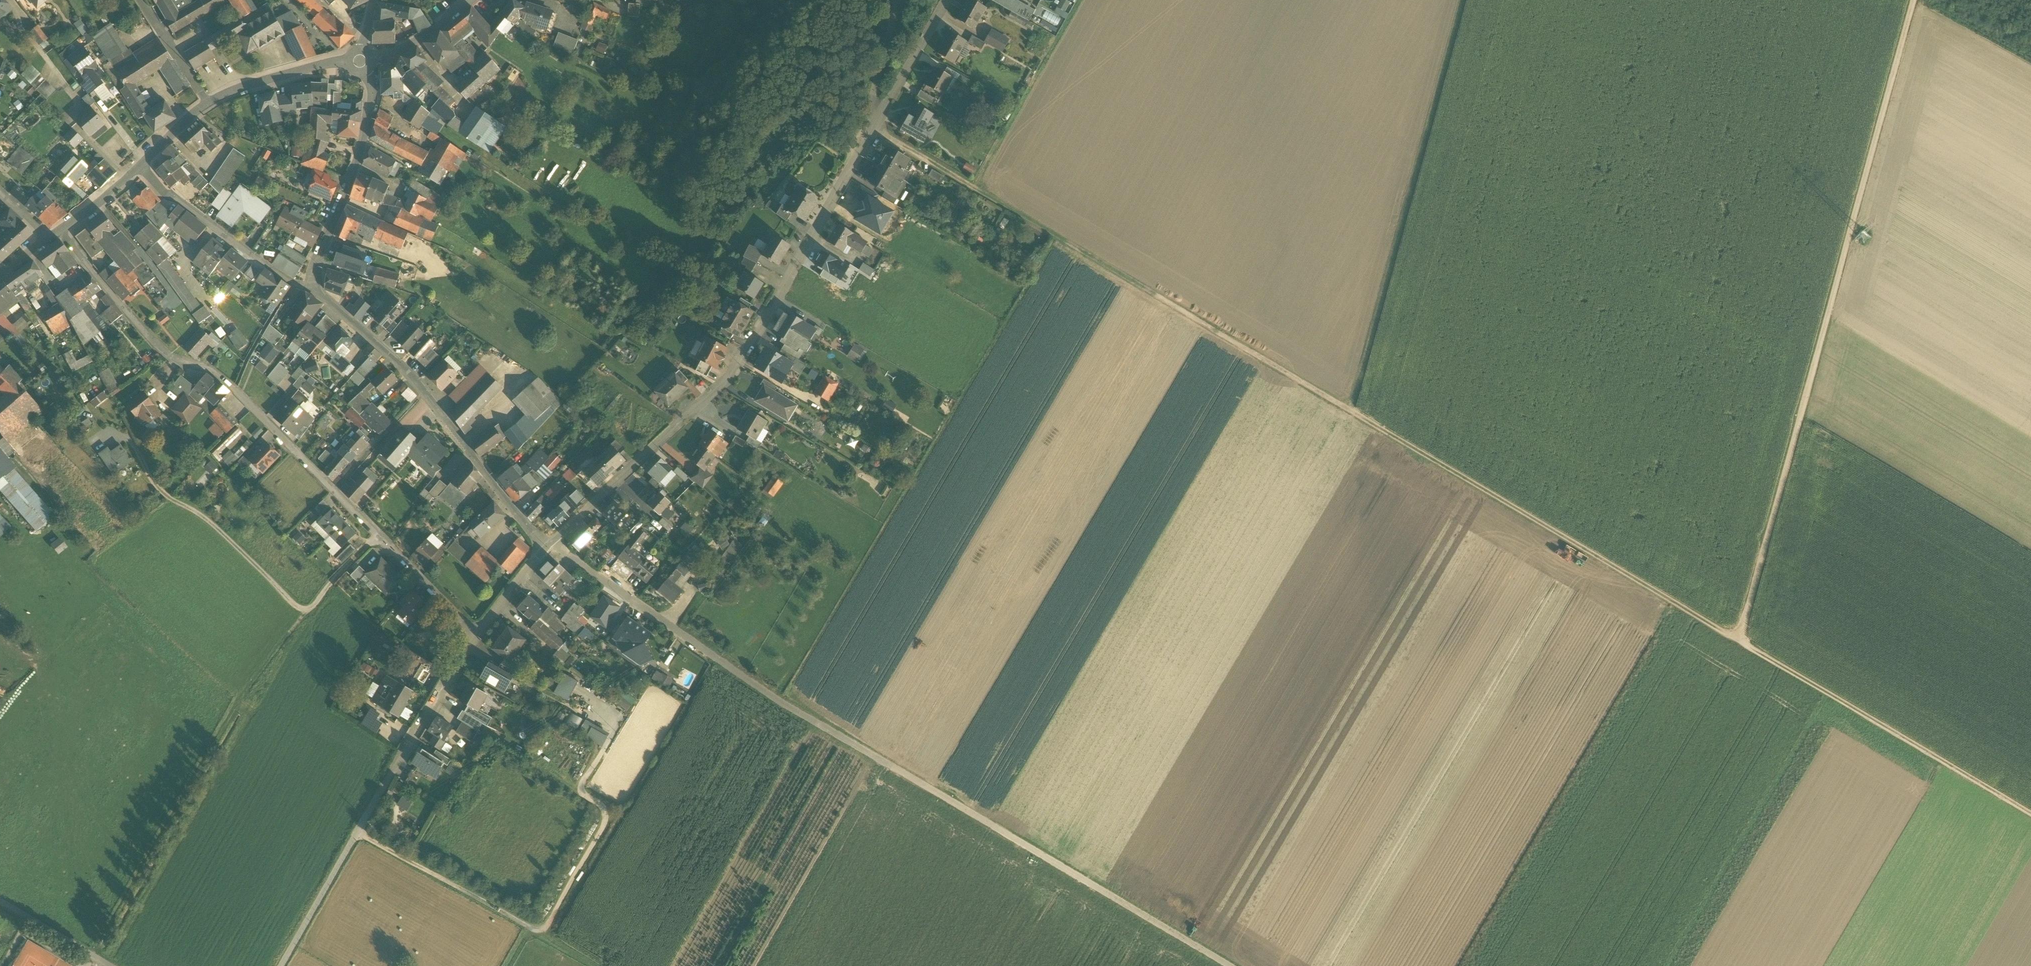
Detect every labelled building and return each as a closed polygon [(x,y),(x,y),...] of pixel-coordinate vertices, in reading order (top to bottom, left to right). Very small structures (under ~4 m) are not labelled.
[(4,16),(4,14),(10,9),(2,0),(0,0),(0,20),(4,16)] [(173,33),(225,3),(223,0),(201,0),(194,4),(192,0),(154,0),(156,4),(157,3),(167,20),(166,21),(173,33)] [(251,0),(229,0),(241,19),(257,9),(254,4),(251,0)] [(331,37),(344,26),(332,16),(331,17),(313,0),(297,0),(316,17),(313,21),(331,37)] [(351,9),(368,1),(368,0),(347,0),(351,9)] [(500,15),(514,25),(520,17),(526,9),(521,5),(514,0),(512,0),(500,15)] [(973,30),(986,8),(972,0),(970,0),(963,12),(962,11),(957,20),(973,30)] [(1020,17),(1026,7),(1014,0),(990,0),(1020,17)] [(1069,13),(1066,11),(1071,2),(1068,0),(1062,0),(1055,12),(1066,19),(1069,13)] [(257,9),(241,19),(247,29),(237,35),(246,50),(249,48),(251,51),(258,47),(259,49),(285,34),(277,20),(268,3),(257,9)] [(377,3),(374,22),(393,22),(393,16),(389,15),(390,5),(377,3)] [(522,3),(521,5),(526,9),(520,17),(534,25),(547,29),(552,13),(522,3)] [(629,4),(628,16),(639,17),(640,5),(629,4)] [(413,9),(390,5),(389,15),(393,16),(412,20),(413,9)] [(584,24),(592,27),(599,8),(591,5),(584,24)] [(505,36),(514,25),(500,15),(491,28),(472,7),(461,16),(469,25),(488,47),(500,32),(505,36)] [(1034,11),(1026,7),(1020,17),(1028,22),(1034,11)] [(412,20),(415,20),(420,33),(431,26),(421,10),(413,9),(412,20)] [(643,24),(604,9),(600,18),(610,22),(606,33),(617,37),(621,27),(639,33),(637,32),(640,23),(642,24),(643,24)] [(277,20),(285,34),(301,26),(292,12),(287,15),(277,20)] [(461,16),(455,21),(463,30),(469,25),(461,16)] [(230,39),(237,35),(247,29),(241,19),(224,30),(230,39)] [(442,32),(470,65),(476,60),(459,39),(458,33),(463,30),(455,21),(442,32)] [(396,22),(393,22),(374,22),(373,42),(373,44),(395,44),(396,22)] [(109,62),(128,50),(111,24),(92,36),(109,62)] [(316,56),(301,26),(285,34),(298,61),(316,56)] [(331,38),(340,48),(354,37),(345,26),(344,26),(331,37),(331,38)] [(29,32),(39,45),(46,39),(37,27),(29,32)] [(224,30),(205,41),(211,50),(230,39),(224,30)] [(555,45),(573,52),(579,38),(560,31),(555,45)] [(985,43),(1001,52),(1008,40),(992,31),(985,43)] [(424,44),(439,64),(443,62),(443,51),(450,44),(440,32),(424,44)] [(937,54),(953,63),(957,57),(965,43),(966,41),(950,32),(946,38),(948,38),(942,49),(941,48),(937,54)] [(968,43),(981,50),(985,43),(972,36),(968,43)] [(151,52),(163,44),(158,38),(134,54),(136,58),(136,57),(149,49),(151,52)] [(184,53),(195,70),(216,57),(211,50),(205,41),(205,40),(184,53)] [(599,42),(596,50),(605,53),(607,45),(599,42)] [(969,45),(965,43),(957,57),(964,61),(970,52),(966,50),(969,45)] [(149,49),(136,57),(148,74),(158,67),(172,58),(163,44),(151,52),(149,49)] [(443,62),(450,71),(464,60),(450,44),(443,51),(443,62)] [(86,81),(94,90),(103,84),(91,69),(97,65),(84,47),(69,58),(86,81)] [(406,65),(410,71),(421,64),(426,61),(417,47),(400,57),(406,65)] [(109,62),(115,71),(136,58),(134,54),(130,49),(128,50),(109,62)] [(485,53),(476,60),(470,65),(470,66),(475,72),(485,83),(488,81),(500,70),(485,53)] [(136,57),(136,58),(115,71),(126,87),(121,90),(122,90),(140,119),(144,116),(144,115),(151,110),(133,83),(148,74),(136,57)] [(400,57),(396,61),(402,68),(406,65),(400,57)] [(190,86),(172,58),(158,67),(177,95),(190,86)] [(406,74),(402,68),(396,61),(386,62),(384,61),(381,62),(379,64),(380,68),(381,68),(381,80),(402,79),(402,82),(404,82),(414,93),(420,86),(406,74)] [(120,91),(122,90),(121,90),(126,87),(115,71),(109,62),(104,66),(120,91)] [(423,83),(434,94),(439,88),(442,85),(421,64),(410,71),(423,83)] [(21,75),(47,99),(56,89),(30,65),(21,75)] [(504,74),(513,81),(520,71),(510,65),(504,74)] [(944,74),(956,80),(957,79),(960,74),(947,67),(944,74)] [(932,75),(926,85),(925,84),(920,91),(936,100),(939,102),(943,95),(940,93),(945,84),(948,86),(952,78),(944,74),(936,69),(933,76),(932,75)] [(410,71),(406,74),(420,86),(423,83),(410,71)] [(467,100),(485,83),(475,72),(456,89),(467,100)] [(957,79),(966,85),(969,80),(960,74),(957,79)] [(956,80),(952,78),(948,86),(952,88),(956,80)] [(381,95),(392,95),(402,94),(403,94),(403,93),(402,82),(402,79),(381,80),(381,95)] [(311,85),(312,102),(327,103),(328,84),(328,80),(322,80),(322,84),(310,83),(311,85)] [(81,85),(88,95),(94,90),(86,81),(81,85)] [(304,106),(312,105),(312,102),(311,85),(293,86),(294,95),(295,106),(298,106),(299,108),(303,108),(304,106)] [(455,103),(439,88),(434,94),(440,99),(450,108),(455,103)] [(917,97),(933,106),(936,100),(920,91),(917,97)] [(258,96),(264,122),(274,120),(272,109),(278,108),(279,108),(278,105),(276,98),(275,93),(258,96)] [(402,102),(409,107),(413,101),(403,93),(403,94),(402,94),(402,100),(402,102)] [(94,103),(88,95),(83,98),(89,106),(94,103)] [(283,96),(284,103),(286,110),(296,109),(295,106),(294,95),(283,96)] [(450,108),(440,99),(434,108),(450,123),(455,117),(452,111),(450,108)] [(144,116),(155,133),(176,119),(175,117),(165,101),(151,110),(144,115),(144,116)] [(352,101),(351,111),(360,112),(361,102),(352,101)] [(413,101),(409,107),(402,117),(403,120),(419,130),(421,126),(428,116),(430,113),(413,101)] [(327,111),(327,103),(312,102),(312,105),(313,109),(327,111)] [(287,115),(286,110),(284,103),(278,105),(279,108),(278,108),(280,116),(287,115)] [(904,123),(920,132),(921,132),(931,113),(915,104),(914,106),(913,106),(907,115),(909,116),(904,123)] [(78,121),(89,134),(103,123),(89,106),(84,111),(87,114),(78,121)] [(476,108),(465,123),(459,133),(476,145),(494,119),(486,115),(476,108)] [(311,121),(311,129),(323,133),(324,121),(333,122),(333,120),(332,120),(333,112),(327,111),(313,109),(312,109),(311,121)] [(361,112),(360,112),(351,111),(336,110),(333,109),(333,112),(332,120),(333,120),(338,121),(360,123),(361,112)] [(370,138),(393,152),(401,140),(387,133),(392,121),(394,122),(395,120),(379,110),(374,124),(370,138)] [(933,114),(931,113),(921,132),(923,133),(933,114)] [(428,116),(421,126),(431,132),(437,136),(443,126),(428,116)] [(448,125),(459,133),(465,123),(455,117),(450,123),(448,125)] [(507,128),(494,119),(476,145),(490,153),(507,128)] [(179,138),(193,153),(204,144),(212,153),(222,143),(214,134),(212,136),(198,121),(179,138)] [(358,138),(360,123),(338,121),(337,136),(358,138)] [(103,123),(89,134),(91,136),(105,125),(103,123)] [(901,131),(924,143),(928,136),(923,133),(921,132),(920,132),(904,123),(901,131)] [(64,138),(74,148),(83,139),(73,129),(64,138)] [(323,137),(323,133),(311,129),(310,138),(302,161),(325,170),(330,157),(321,154),(327,139),(323,137)] [(428,138),(439,145),(443,139),(437,136),(431,132),(428,138)] [(428,154),(426,159),(446,171),(457,178),(470,157),(443,139),(436,153),(431,150),(428,154)] [(428,154),(401,140),(393,152),(421,166),(426,159),(428,154)] [(157,171),(165,180),(181,168),(177,162),(182,157),(171,145),(163,153),(169,160),(157,171)] [(6,163),(43,192),(46,189),(56,176),(19,147),(6,163)] [(219,194),(220,194),(223,189),(234,173),(245,156),(234,148),(210,184),(219,194)] [(362,165),(387,178),(396,161),(371,148),(362,165)] [(265,149),(261,156),(267,160),(271,153),(265,149)] [(890,149),(879,166),(904,181),(908,183),(918,166),(903,157),(903,156),(898,153),(897,154),(890,149)] [(104,159),(97,153),(94,157),(95,158),(101,163),(104,160),(104,159)] [(69,187),(74,182),(83,171),(87,166),(76,156),(58,176),(58,177),(69,187)] [(181,168),(185,165),(188,162),(182,157),(177,162),(181,168)] [(83,171),(88,176),(101,163),(95,158),(87,166),(83,171)] [(437,184),(446,171),(426,159),(421,166),(418,172),(437,184)] [(88,176),(101,188),(116,173),(104,160),(101,163),(88,176)] [(185,165),(191,171),(192,170),(193,171),(195,169),(188,162),(185,165)] [(966,163),(962,169),(972,175),(975,168),(966,163)] [(894,197),(894,196),(899,188),(904,181),(879,166),(870,183),(885,192),(894,197)] [(191,180),(181,168),(165,180),(171,188),(181,179),(185,184),(191,180)] [(200,175),(195,169),(193,171),(192,170),(191,171),(198,178),(200,175)] [(316,177),(327,181),(329,176),(314,169),(312,175),(316,177)] [(928,176),(941,184),(945,178),(932,170),(928,176)] [(364,204),(366,199),(373,179),(359,174),(350,198),(364,204)] [(192,183),(196,187),(204,179),(200,175),(198,178),(192,183)] [(310,191),(330,200),(336,185),(327,181),(316,177),(310,191)] [(209,183),(204,179),(196,187),(200,192),(209,183)] [(389,186),(373,179),(366,199),(382,205),(385,196),(388,189),(389,186)] [(78,186),(74,182),(69,187),(74,191),(78,186)] [(405,196),(411,200),(414,194),(419,186),(413,183),(405,196)] [(414,194),(427,201),(433,192),(420,184),(419,186),(414,194)] [(127,193),(131,197),(139,189),(135,185),(127,193)] [(10,193),(25,206),(31,199),(16,186),(10,193)] [(89,196),(78,186),(74,191),(85,201),(89,196)] [(240,186),(238,190),(244,195),(247,191),(240,186)] [(861,186),(855,197),(865,203),(868,198),(873,201),(877,195),(861,186)] [(134,200),(146,214),(156,205),(161,201),(147,187),(134,200)] [(792,212),(805,220),(810,213),(809,210),(814,200),(814,197),(798,187),(792,198),(786,207),(784,210),(791,214),(792,212)] [(908,193),(899,188),(894,196),(898,198),(903,201),(908,193)] [(33,212),(39,218),(55,203),(58,200),(46,189),(43,192),(42,193),(46,197),(42,202),(36,195),(31,200),(31,199),(25,206),(32,213),(33,212)] [(212,204),(222,211),(233,197),(223,189),(220,194),(219,194),(212,204)] [(221,218),(228,224),(232,219),(236,222),(240,216),(239,215),(244,208),(251,213),(249,215),(260,223),(270,209),(247,191),(244,195),(238,190),(233,197),(222,211),(224,213),(221,218)] [(39,191),(36,195),(42,202),(46,197),(42,193),(39,191)] [(444,199),(433,192),(427,201),(439,207),(444,199)] [(881,198),(894,205),(898,198),(894,196),(894,197),(885,192),(881,198)] [(431,222),(439,207),(427,201),(414,194),(411,200),(407,205),(404,210),(424,221),(425,219),(431,222)] [(785,194),(779,204),(782,205),(786,207),(792,198),(785,194)] [(402,209),(404,210),(407,205),(398,199),(388,196),(385,196),(382,205),(392,207),(402,209)] [(860,212),(856,219),(876,231),(882,220),(886,223),(892,212),(873,201),(868,198),(865,203),(864,205),(862,204),(858,211),(860,212)] [(766,206),(776,214),(782,205),(779,204),(778,203),(774,203),(771,200),(766,206)] [(39,218),(51,228),(67,215),(55,203),(39,218)] [(163,232),(169,227),(165,224),(169,219),(156,205),(146,214),(163,232)] [(776,214),(786,222),(791,214),(784,210),(786,207),(782,205),(776,214)] [(0,211),(0,220),(9,210),(5,206),(0,211)] [(179,206),(169,219),(165,224),(169,227),(173,229),(186,212),(179,206)] [(294,206),(292,211),(291,214),(304,221),(308,213),(294,206)] [(335,234),(345,239),(349,232),(351,227),(357,230),(356,232),(365,236),(372,217),(347,206),(340,221),(337,227),(335,234)] [(277,224),(297,235),(304,221),(291,214),(292,211),(285,207),(277,224)] [(401,227),(416,234),(424,221),(404,210),(402,209),(399,215),(405,219),(401,227)] [(5,235),(5,236),(20,221),(21,220),(10,210),(9,210),(0,220),(0,230),(5,235)] [(175,231),(192,244),(194,244),(206,227),(188,213),(186,212),(173,229),(169,233),(172,235),(175,231)] [(88,228),(98,241),(113,230),(115,229),(103,213),(86,226),(88,228)] [(405,219),(399,215),(390,213),(386,221),(401,227),(405,219)] [(371,244),(374,238),(382,222),(372,217),(365,236),(363,240),(371,244)] [(425,219),(424,221),(416,234),(417,236),(426,239),(431,241),(436,231),(438,228),(430,224),(431,222),(425,219)] [(5,235),(3,236),(14,248),(31,233),(20,221),(5,236),(5,235)] [(304,221),(297,235),(309,241),(314,244),(321,231),(304,221)] [(374,238),(401,250),(408,233),(386,223),(382,222),(374,238)] [(135,238),(147,251),(154,244),(162,236),(150,224),(135,238)] [(827,242),(842,251),(847,244),(853,234),(839,224),(827,242)] [(78,235),(94,256),(104,249),(98,241),(88,228),(78,235)] [(117,235),(113,230),(98,241),(104,249),(116,261),(122,268),(128,275),(132,271),(133,273),(138,279),(144,286),(154,278),(133,252),(134,251),(119,233),(117,235)] [(852,247),(861,253),(866,245),(867,243),(853,234),(847,244),(852,247)] [(306,247),(307,245),(309,241),(297,235),(293,241),(306,247)] [(14,248),(3,236),(0,240),(0,261),(14,248)] [(154,244),(167,257),(176,251),(162,236),(154,244)] [(771,261),(778,265),(790,246),(774,236),(769,245),(763,254),(762,256),(769,259),(768,260),(771,261)] [(758,239),(753,249),(763,254),(769,245),(758,239)] [(54,264),(62,275),(78,263),(68,251),(60,240),(59,241),(39,256),(47,269),(48,268),(54,264)] [(213,271),(217,267),(228,253),(212,240),(195,262),(203,269),(206,266),(213,271)] [(167,257),(154,244),(147,251),(147,253),(158,265),(166,258),(167,257)] [(847,244),(842,251),(847,255),(852,247),(847,244)] [(866,245),(861,253),(869,258),(874,250),(866,245)] [(272,265),(294,279),(302,267),(306,259),(283,246),(272,265)] [(745,257),(745,258),(757,263),(761,255),(762,256),(763,254),(753,249),(750,247),(745,257)] [(363,273),(366,264),(362,263),(365,255),(345,248),(342,256),(338,255),(335,264),(363,273)] [(230,250),(228,253),(217,267),(232,279),(246,262),(230,250)] [(822,251),(814,264),(823,270),(839,279),(841,280),(849,267),(822,251)] [(166,279),(168,281),(177,274),(166,258),(158,265),(157,266),(160,270),(166,279)] [(753,270),(757,263),(745,258),(742,264),(747,266),(753,270)] [(114,275),(122,268),(116,261),(108,268),(114,275)] [(35,262),(16,274),(26,288),(34,283),(44,276),(35,262)] [(859,270),(870,277),(874,270),(863,263),(859,270)] [(57,279),(62,275),(54,264),(48,268),(57,279)] [(252,265),(244,274),(252,281),(260,271),(252,265)] [(210,275),(213,271),(206,266),(203,269),(210,275)] [(753,270),(747,266),(743,272),(744,272),(747,274),(750,275),(753,270)] [(100,274),(107,281),(114,275),(108,268),(100,274)] [(107,281),(123,300),(130,294),(138,287),(130,276),(133,273),(132,271),(128,275),(122,268),(114,275),(107,281)] [(374,282),(390,287),(394,273),(378,268),(374,282)] [(162,282),(166,279),(160,270),(156,274),(162,282)] [(274,275),(273,275),(266,270),(262,276),(259,280),(266,285),(259,295),(267,300),(274,304),(277,306),(286,293),(290,286),(274,275)] [(325,289),(341,296),(343,290),(347,282),(349,276),(327,270),(325,289)] [(820,276),(835,285),(839,279),(823,270),(820,276)] [(738,289),(753,298),(762,283),(750,275),(747,274),(744,272),(735,287),(738,289)] [(399,275),(394,273),(390,287),(395,288),(399,275)] [(14,297),(26,288),(16,274),(4,282),(14,297)] [(89,274),(76,284),(80,289),(82,288),(90,298),(101,290),(89,274)] [(190,292),(177,274),(168,281),(180,298),(190,292)] [(347,282),(353,284),(356,279),(349,276),(347,282)] [(220,291),(227,296),(229,294),(235,286),(229,281),(220,291)] [(14,297),(4,282),(0,286),(0,300),(8,310),(9,310),(18,303),(14,297)] [(354,284),(353,284),(347,282),(343,290),(351,293),(354,284)] [(34,283),(26,288),(30,294),(38,288),(34,283)] [(68,289),(80,305),(84,302),(90,298),(82,288),(80,289),(76,284),(68,289)] [(229,294),(232,297),(239,289),(235,286),(229,294)] [(130,294),(133,297),(141,290),(138,287),(130,294)] [(73,324),(84,345),(101,332),(96,326),(87,313),(80,305),(68,289),(56,298),(60,304),(63,308),(70,319),(73,323),(73,324)] [(70,319),(63,308),(60,304),(56,298),(52,292),(51,291),(48,293),(49,298),(55,307),(42,315),(55,336),(63,331),(73,324),(73,323),(70,319)] [(202,308),(190,292),(180,298),(192,315),(202,308)] [(17,299),(28,314),(34,310),(35,309),(32,305),(33,304),(25,293),(17,299)] [(306,293),(297,305),(313,317),(322,304),(306,293)] [(101,299),(109,309),(114,305),(106,295),(101,299)] [(723,303),(730,308),(734,302),(727,297),(723,303)] [(346,310),(359,321),(370,307),(371,306),(361,299),(354,307),(350,303),(346,310)] [(394,299),(387,306),(397,315),(404,308),(394,299)] [(738,304),(749,311),(752,305),(742,299),(738,304)] [(265,304),(271,309),(274,304),(267,300),(265,304)] [(86,304),(84,302),(80,305),(87,313),(93,308),(88,302),(86,304)] [(730,308),(727,314),(746,325),(750,318),(753,313),(749,311),(738,304),(734,302),(730,308)] [(22,308),(18,303),(9,310),(12,314),(22,308)] [(123,315),(114,305),(109,309),(104,313),(113,323),(123,315)] [(292,320),(304,328),(307,323),(313,317),(297,305),(286,319),(291,322),(292,320)] [(192,315),(200,325),(205,321),(212,316),(205,306),(202,308),(192,315)] [(393,320),(397,315),(387,306),(375,319),(384,328),(385,329),(393,320)] [(87,313),(96,326),(103,321),(93,308),(87,313)] [(36,314),(34,310),(28,314),(31,318),(36,314)] [(799,347),(804,351),(809,344),(806,342),(808,338),(814,329),(813,329),(787,313),(786,316),(784,315),(775,329),(777,331),(775,333),(784,338),(782,342),(785,344),(797,351),(799,347)] [(14,340),(19,336),(3,314),(0,316),(0,331),(14,339),(14,340)] [(742,332),(746,325),(727,314),(719,326),(724,328),(734,335),(738,337),(741,332),(742,332)] [(159,320),(163,325),(170,319),(166,315),(159,320)] [(326,316),(315,329),(326,338),(337,325),(326,316)] [(383,328),(390,334),(398,325),(393,320),(385,329),(384,328),(383,328)] [(108,327),(103,321),(96,326),(101,332),(101,333),(108,327)] [(402,321),(398,325),(390,334),(390,335),(397,341),(409,328),(402,321)] [(304,328),(294,341),(301,347),(315,329),(307,323),(304,328)] [(263,336),(275,346),(284,336),(270,324),(263,336)] [(341,355),(344,357),(349,350),(347,348),(353,342),(337,326),(324,341),(337,353),(340,355),(341,355)] [(402,346),(409,352),(425,334),(419,329),(417,331),(411,326),(409,328),(397,341),(397,342),(399,339),(404,344),(402,346)] [(814,329),(808,338),(811,340),(815,333),(819,336),(823,330),(815,326),(813,329),(814,329)] [(238,327),(228,334),(238,349),(249,341),(238,327)] [(720,334),(731,340),(734,335),(724,328),(720,334)] [(190,341),(201,351),(212,339),(202,329),(190,341)] [(311,355),(326,338),(315,329),(301,347),(311,355)] [(22,334),(14,340),(20,348),(28,342),(22,334)] [(431,340),(425,334),(409,352),(420,363),(432,350),(435,347),(429,342),(431,340)] [(713,366),(716,368),(720,360),(725,359),(723,354),(721,353),(724,347),(707,338),(704,345),(697,357),(697,358),(702,361),(713,366)] [(183,348),(194,359),(201,351),(190,341),(183,348)] [(297,353),(301,347),(294,341),(293,341),(288,347),(297,353)] [(691,353),(697,357),(704,345),(697,341),(691,353)] [(278,352),(268,343),(259,354),(269,363),(278,352)] [(362,365),(369,372),(377,364),(376,363),(383,356),(368,343),(362,350),(369,357),(362,365)] [(857,362),(865,349),(854,343),(846,356),(857,362)] [(785,344),(781,350),(793,357),(797,351),(785,344)] [(306,361),(311,355),(301,347),(297,353),(306,361)] [(796,359),(798,360),(804,351),(799,347),(797,351),(793,357),(796,359)] [(755,367),(770,376),(771,376),(769,375),(770,372),(780,356),(778,355),(766,348),(755,367)] [(420,363),(427,369),(440,357),(432,350),(420,363)] [(796,359),(793,357),(781,350),(778,355),(780,356),(792,364),(796,359)] [(72,351),(64,355),(73,372),(93,361),(89,355),(77,361),(72,351)] [(329,362),(342,373),(343,372),(351,363),(344,357),(341,355),(340,355),(337,353),(329,362)] [(450,355),(444,361),(457,374),(460,371),(462,368),(450,355)] [(780,356),(770,372),(783,380),(792,365),(792,364),(780,356)] [(315,359),(304,364),(308,373),(319,368),(315,359)] [(793,365),(791,368),(801,374),(806,365),(798,360),(796,359),(792,364),(792,365),(793,365)] [(438,385),(443,389),(450,382),(457,375),(457,374),(444,361),(428,376),(437,385),(438,385)] [(696,371),(707,377),(713,366),(702,361),(696,371)] [(268,377),(277,385),(288,371),(279,363),(268,377)] [(356,368),(351,363),(343,372),(348,377),(356,368)] [(356,371),(364,378),(369,372),(362,365),(356,371)] [(449,396),(459,406),(467,398),(490,375),(480,365),(467,378),(457,388),(449,396)] [(4,370),(18,383),(22,379),(8,366),(4,370)] [(99,374),(111,394),(119,388),(109,368),(99,374)] [(375,387),(383,395),(398,380),(387,368),(371,383),(375,387)] [(6,396),(12,402),(23,391),(17,384),(18,383),(4,370),(0,374),(0,390),(6,396)] [(808,377),(814,380),(818,373),(812,370),(808,377)] [(457,388),(467,378),(460,371),(457,374),(457,375),(450,382),(457,388)] [(675,375),(683,384),(688,380),(679,371),(675,375)] [(781,383),(783,380),(770,372),(769,375),(771,376),(770,376),(781,383)] [(199,403),(204,397),(217,382),(207,374),(195,388),(189,394),(199,403)] [(293,383),(298,388),(302,385),(310,394),(316,388),(302,375),(293,383)] [(490,375),(467,398),(478,412),(502,387),(490,375)] [(656,392),(669,406),(688,389),(683,384),(675,375),(656,392)] [(189,394),(195,388),(181,376),(170,389),(182,399),(186,394),(188,396),(189,394)] [(826,376),(823,382),(835,389),(838,384),(826,376)] [(530,385),(543,398),(550,391),(538,378),(530,385)] [(764,387),(773,392),(776,387),(764,379),(760,385),(764,387)] [(218,381),(217,382),(204,397),(215,407),(217,405),(230,391),(218,381)] [(816,393),(828,400),(835,389),(823,382),(816,393)] [(359,394),(365,400),(371,394),(369,392),(375,387),(371,383),(359,394)] [(535,421),(551,407),(543,398),(530,385),(515,399),(528,412),(535,421)] [(755,401),(788,420),(796,406),(773,392),(764,387),(755,401)] [(401,395),(410,403),(417,396),(409,388),(401,395)] [(291,400),(300,407),(304,403),(305,404),(309,400),(299,390),(291,400)] [(23,391),(12,402),(6,396),(0,401),(0,434),(3,438),(7,442),(43,412),(23,391)] [(561,404),(550,391),(543,398),(551,407),(554,410),(561,404)] [(91,402),(96,408),(107,398),(102,392),(91,402)] [(138,418),(145,426),(160,415),(153,406),(154,406),(144,393),(128,405),(138,418)] [(173,410),(189,423),(198,412),(196,410),(200,406),(188,396),(186,394),(182,399),(173,410)] [(349,404),(360,415),(370,405),(365,400),(359,394),(349,404)] [(219,407),(217,405),(215,407),(204,397),(199,403),(210,415),(219,407)] [(467,423),(478,412),(467,398),(459,406),(451,414),(461,429),(467,423)] [(893,413),(897,403),(886,399),(882,409),(893,413)] [(276,416),(293,431),(301,421),(307,414),(300,407),(291,400),(276,416)] [(360,415),(365,420),(376,409),(375,407),(371,404),(370,405),(360,415)] [(210,415),(227,433),(236,425),(228,415),(219,407),(210,415)] [(528,441),(554,410),(551,407),(535,421),(528,412),(516,425),(528,441)] [(349,418),(354,413),(350,409),(345,414),(349,418)] [(391,423),(376,409),(365,420),(380,434),(391,423)] [(750,437),(755,440),(755,439),(762,428),(766,421),(749,411),(738,430),(750,437)] [(250,412),(242,421),(250,429),(258,420),(250,412)] [(349,418),(360,428),(365,422),(354,413),(349,418)] [(301,421),(309,428),(310,425),(315,420),(307,414),(301,421)] [(318,425),(324,430),(332,420),(326,415),(318,425)] [(89,419),(82,423),(85,428),(92,424),(89,419)] [(301,421),(293,431),(301,437),(309,428),(301,421)] [(208,428),(217,437),(223,432),(215,422),(208,428)] [(461,429),(464,434),(471,428),(467,423),(461,429)] [(518,450),(528,441),(516,425),(505,433),(518,450)] [(226,469),(238,458),(227,446),(243,432),(237,426),(210,451),(226,469)] [(495,427),(503,439),(507,436),(500,426),(498,428),(496,426),(495,427)] [(472,444),(480,456),(503,439),(495,427),(472,444)] [(409,451),(412,454),(414,451),(424,439),(419,435),(416,439),(413,436),(403,428),(381,453),(395,466),(409,451)] [(755,439),(762,443),(769,432),(766,430),(762,428),(755,439)] [(359,430),(356,432),(366,441),(368,438),(359,430)] [(225,431),(217,439),(220,441),(228,434),(225,431)] [(700,445),(701,445),(715,456),(718,457),(726,445),(722,443),(724,441),(710,431),(700,445)] [(352,438),(346,445),(356,455),(367,443),(366,441),(356,432),(352,438)] [(330,434),(326,438),(335,446),(339,441),(330,434)] [(342,442),(346,445),(352,438),(349,435),(342,442)] [(424,439),(414,451),(422,458),(423,456),(434,466),(433,467),(436,465),(447,452),(447,451),(446,452),(435,443),(436,442),(428,435),(424,439)] [(732,441),(743,447),(746,442),(736,436),(732,441)] [(746,442),(758,449),(762,443),(755,439),(755,440),(750,437),(746,442)] [(4,458),(14,451),(7,442),(3,438),(0,440),(0,491),(34,530),(52,514),(4,458)] [(613,447),(620,454),(625,449),(616,440),(611,445),(612,447),(613,447)] [(342,442),(341,441),(334,449),(339,453),(346,445),(342,442)] [(447,451),(436,442),(435,443),(446,452),(447,451)] [(252,462),(263,472),(279,456),(266,443),(256,454),(250,460),(251,461),(252,462)] [(349,462),(356,455),(346,445),(339,453),(349,462)] [(705,470),(715,456),(701,445),(690,460),(700,467),(704,471),(705,470)] [(100,454),(114,474),(121,468),(119,466),(130,458),(121,446),(114,451),(115,452),(112,454),(108,449),(100,454)] [(612,447),(599,460),(611,473),(615,469),(625,460),(620,454),(613,447),(612,447)] [(238,462),(244,467),(251,461),(250,460),(256,454),(251,449),(238,462)] [(521,470),(526,475),(533,469),(536,472),(543,464),(549,458),(540,450),(521,470)] [(319,458),(327,466),(334,458),(326,451),(319,458)] [(409,451),(395,466),(397,468),(409,455),(410,456),(412,454),(409,451)] [(429,473),(433,467),(434,466),(423,456),(422,458),(414,451),(412,454),(410,456),(428,472),(429,473)] [(338,475),(349,462),(339,453),(334,458),(327,466),(323,471),(335,484),(341,478),(338,475)] [(644,470),(653,477),(659,471),(665,477),(672,469),(657,456),(644,470)] [(718,457),(715,456),(705,470),(710,474),(721,460),(718,457)] [(119,466),(121,468),(132,461),(130,458),(119,466)] [(211,460),(205,466),(211,473),(218,467),(211,460)] [(606,477),(611,473),(599,460),(585,472),(584,473),(591,480),(597,486),(607,477),(606,477)] [(246,469),(252,462),(251,461),(244,467),(246,469)] [(470,461),(451,483),(466,496),(482,477),(470,461)] [(543,464),(536,472),(540,476),(543,478),(550,470),(543,464)] [(428,473),(434,478),(441,469),(436,465),(433,467),(429,473),(428,472),(428,473)] [(350,478),(355,482),(363,473),(365,470),(360,466),(350,478)] [(673,472),(685,482),(689,477),(678,467),(673,472)] [(691,479),(703,489),(712,476),(710,474),(705,470),(704,471),(700,467),(691,479)] [(363,473),(374,482),(378,477),(368,468),(365,470),(363,473)] [(498,480),(506,490),(521,477),(513,468),(498,480)] [(569,482),(576,475),(569,468),(562,475),(569,482)] [(530,485),(540,476),(536,472),(533,469),(526,475),(523,477),(530,485)] [(584,483),(586,485),(591,480),(584,473),(585,472),(583,471),(577,476),(584,483)] [(660,483),(665,477),(659,471),(653,477),(660,483)] [(355,482),(366,492),(373,483),(374,482),(363,473),(355,482)] [(522,476),(521,477),(506,490),(515,502),(520,498),(532,488),(542,479),(543,478),(540,476),(530,485),(523,477),(522,476)] [(764,490),(773,496),(783,483),(774,476),(764,490)] [(586,485),(592,490),(597,486),(591,480),(586,485)] [(441,481),(430,493),(434,497),(437,499),(439,496),(448,487),(441,481)] [(355,482),(350,488),(345,494),(355,504),(366,492),(355,482)] [(340,489),(345,494),(350,488),(345,483),(340,489)] [(466,496),(451,483),(448,487),(439,496),(455,509),(466,496)] [(577,489),(585,498),(593,491),(592,490),(586,485),(584,483),(577,489)] [(547,495),(552,500),(563,489),(557,484),(547,495)] [(425,489),(418,497),(423,501),(430,493),(425,489)] [(580,503),(585,498),(577,489),(572,494),(570,493),(561,502),(562,503),(544,520),(552,529),(553,530),(568,516),(566,514),(569,510),(571,513),(581,505),(580,503)] [(430,493),(423,501),(427,504),(434,497),(430,493)] [(648,506),(659,516),(671,503),(659,493),(648,506)] [(537,502),(544,508),(549,503),(542,497),(537,502)] [(314,508),(321,515),(329,507),(330,506),(323,500),(314,508)] [(617,525),(618,527),(621,524),(619,522),(627,514),(614,501),(603,514),(616,526),(617,525)] [(495,502),(480,514),(492,528),(506,516),(495,502)] [(525,514),(531,522),(544,508),(537,502),(525,514)] [(318,523),(332,510),(329,507),(321,515),(316,521),(318,523)] [(318,523),(330,535),(344,522),(332,510),(318,523)] [(480,537),(492,528),(480,514),(469,525),(480,537)] [(675,524),(682,518),(678,514),(671,520),(675,524)] [(9,527),(0,517),(0,536),(9,527)] [(671,526),(662,518),(658,523),(669,532),(673,527),(671,526)] [(608,531),(609,531),(614,527),(606,519),(601,524),(604,526),(608,531)] [(629,528),(634,533),(642,524),(637,519),(629,528)] [(552,529),(544,520),(538,526),(547,534),(552,529)] [(601,524),(599,522),(597,520),(588,529),(590,530),(594,535),(595,535),(604,526),(601,524)] [(318,523),(316,521),(311,525),(326,540),(330,535),(318,523)] [(355,534),(344,522),(330,535),(342,547),(355,534)] [(568,538),(575,545),(590,530),(588,529),(583,523),(568,538)] [(629,546),(635,550),(652,529),(646,524),(629,546)] [(594,535),(590,530),(575,545),(579,550),(594,535)] [(306,538),(300,532),(293,538),(299,544),(306,538)] [(437,551),(444,543),(433,533),(426,540),(437,551)] [(333,556),(342,547),(330,535),(326,540),(324,542),(331,549),(329,552),(333,556)] [(59,539),(51,545),(58,553),(66,547),(59,539)] [(518,539),(513,544),(525,554),(530,549),(518,539)] [(413,554),(424,565),(432,556),(437,551),(426,540),(413,554)] [(733,540),(722,559),(731,564),(742,545),(733,540)] [(444,543),(437,551),(432,556),(437,561),(447,550),(449,548),(444,543)] [(465,566),(467,565),(466,564),(471,559),(453,543),(449,548),(447,550),(465,566)] [(339,560),(342,563),(356,549),(351,544),(337,558),(339,560)] [(510,573),(525,554),(513,544),(498,563),(500,565),(510,573)] [(599,553),(607,561),(614,554),(606,546),(599,553)] [(618,559),(634,571),(644,558),(635,550),(629,546),(618,559)] [(485,582),(500,565),(498,563),(482,548),(471,559),(466,564),(467,565),(485,582)] [(681,564),(686,568),(686,567),(694,558),(689,554),(681,564)] [(368,558),(360,567),(367,574),(376,566),(368,558)] [(537,574),(559,595),(565,589),(567,592),(570,589),(565,585),(572,577),(555,561),(552,558),(537,574)] [(645,558),(644,558),(634,571),(647,582),(657,569),(645,558)] [(377,585),(386,594),(401,579),(382,559),(376,566),(367,574),(377,585)] [(610,569),(626,581),(634,571),(618,559),(610,569)] [(681,575),(684,577),(690,570),(686,567),(686,568),(681,564),(677,570),(682,574),(681,575)] [(350,576),(358,583),(361,580),(367,574),(360,567),(360,566),(350,576)] [(669,579),(674,584),(681,575),(682,574),(677,570),(669,579)] [(371,590),(377,585),(367,574),(361,580),(371,590)] [(659,592),(672,603),(683,591),(674,584),(669,579),(659,592)] [(400,603),(405,606),(413,597),(408,593),(400,603)] [(541,618),(546,622),(553,614),(546,607),(544,610),(528,596),(523,603),(541,618)] [(408,621),(411,624),(427,605),(418,598),(416,600),(413,597),(405,606),(400,612),(408,618),(408,621)] [(604,597),(591,617),(606,627),(612,619),(619,607),(604,597)] [(538,621),(541,618),(523,603),(517,609),(535,624),(538,621)] [(574,604),(567,612),(577,621),(584,612),(574,604)] [(408,628),(411,624),(408,621),(408,618),(400,612),(396,617),(408,628)] [(585,628),(577,621),(567,612),(561,620),(579,635),(585,628)] [(556,616),(553,614),(546,622),(547,624),(558,633),(563,627),(553,619),(556,616)] [(538,621),(545,626),(547,624),(546,622),(541,618),(538,621)] [(606,627),(602,634),(607,637),(616,622),(612,619),(606,627)] [(625,653),(636,660),(648,655),(642,643),(649,634),(627,619),(615,638),(619,640),(625,653)] [(530,629),(557,652),(561,647),(564,643),(545,626),(538,621),(535,624),(530,629)] [(505,658),(510,661),(518,651),(525,640),(508,628),(493,649),(505,658)] [(585,628),(579,635),(584,639),(587,636),(591,640),(594,635),(585,628)] [(567,640),(564,643),(561,647),(567,653),(573,646),(567,640)] [(561,647),(557,652),(551,659),(561,668),(565,663),(571,656),(567,653),(561,647)] [(505,658),(501,664),(512,670),(519,675),(522,671),(520,669),(527,658),(518,651),(510,661),(505,658)] [(648,655),(636,660),(641,664),(650,660),(648,655)] [(574,659),(571,656),(565,663),(569,666),(574,659)] [(481,677),(505,691),(513,678),(509,675),(498,669),(489,664),(481,677)] [(509,675),(512,670),(501,664),(498,669),(509,675)] [(652,679),(667,689),(673,680),(657,670),(652,679)] [(579,682),(565,674),(554,693),(568,701),(579,682)] [(413,691),(398,682),(387,675),(380,686),(375,695),(371,701),(382,708),(398,717),(400,715),(405,707),(404,706),(413,691)] [(558,682),(551,676),(545,684),(552,690),(558,682)] [(375,695),(380,686),(373,682),(368,690),(375,695)] [(615,686),(610,682),(603,691),(608,695),(615,686)] [(466,704),(477,710),(475,709),(484,694),(486,695),(486,694),(470,685),(464,695),(461,701),(466,704)] [(622,687),(617,693),(623,698),(632,705),(636,700),(622,687)] [(450,695),(461,701),(464,695),(454,689),(450,695)] [(475,709),(477,710),(486,695),(484,694),(475,709)] [(627,711),(632,705),(623,698),(618,703),(627,711)] [(457,707),(463,711),(466,704),(461,701),(457,707)] [(466,704),(463,711),(472,716),(472,717),(482,724),(487,727),(492,718),(477,710),(466,704)] [(413,712),(405,707),(400,715),(408,721),(413,712)] [(372,708),(362,723),(377,733),(384,723),(379,720),(382,715),(372,708)] [(478,731),(482,724),(472,717),(472,716),(463,711),(457,719),(462,722),(478,731)] [(566,716),(563,722),(577,730),(583,719),(569,711),(566,716)] [(566,716),(560,712),(556,718),(563,722),(566,716)] [(428,731),(436,736),(443,740),(444,741),(445,741),(454,727),(437,717),(428,731)] [(579,732),(589,737),(593,730),(606,737),(608,733),(586,720),(579,732)] [(462,722),(456,732),(471,742),(478,731),(462,722)] [(589,737),(602,744),(606,737),(593,730),(589,737)] [(431,744),(437,748),(443,740),(436,736),(431,744)] [(428,772),(436,777),(442,767),(444,764),(444,763),(433,756),(423,749),(419,755),(418,754),(413,763),(422,768),(421,769),(427,774),(428,772)] [(444,764),(447,766),(451,760),(436,750),(433,756),(444,763),(444,764)] [(398,780),(393,790),(399,793),(404,784),(398,780)] [(402,794),(396,804),(408,810),(413,800),(402,794)] [(2030,837),(2030,833),(2024,829),(2021,833),(2030,838),(2030,837)]
